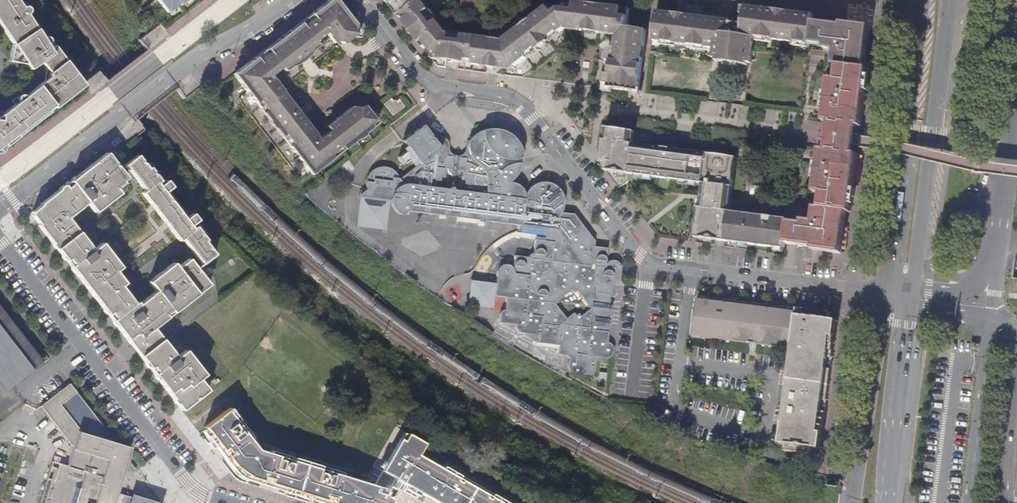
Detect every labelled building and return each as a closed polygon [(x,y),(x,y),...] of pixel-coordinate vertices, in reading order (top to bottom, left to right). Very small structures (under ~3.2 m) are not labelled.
[(2,150),(2,146),(82,85),(52,45),(49,47),(47,44),(48,42),(48,41),(48,39),(47,38),(45,37),(43,36),(41,36),(26,14),(27,12),(28,11),(28,9),(28,8),(27,7),(25,6),(23,6),(21,6),(17,0),(0,0),(0,24),(10,40),(9,60),(26,62),(26,68),(37,61),(46,70),(46,78),(23,96),(21,94),(18,94),(17,95),(10,100),(13,103),(2,112),(0,112),(0,152),(2,150)] [(166,13),(178,4),(179,5),(185,0),(157,0),(166,13)] [(300,22),(294,28),(293,32),(290,33),(292,36),(302,50),(304,52),(309,47),(311,49),(318,44),(314,40),(324,33),(332,43),(336,40),(339,41),(342,44),(359,30),(336,0),(329,0),(311,14),(313,17),(303,25),(300,22)] [(475,62),(478,37),(464,35),(463,42),(450,40),(451,34),(448,33),(438,21),(433,25),(425,15),(430,10),(422,0),(387,0),(390,5),(396,7),(402,15),(400,17),(406,19),(411,25),(408,28),(416,38),(423,42),(435,56),(439,57),(445,61),(459,63),(466,61),(475,62)] [(558,9),(572,27),(577,27),(577,31),(607,35),(607,31),(616,32),(615,36),(614,48),(608,51),(604,84),(609,84),(608,89),(639,93),(647,30),(628,28),(630,9),(599,4),(592,0),(588,0),(587,3),(568,0),(567,10),(557,8),(558,9)] [(686,5),(686,11),(703,13),(703,7),(686,5)] [(496,73),(498,75),(505,76),(506,74),(506,70),(513,71),(529,58),(527,56),(537,49),(539,51),(551,42),(549,39),(557,32),(560,34),(566,30),(553,13),(548,6),(531,19),(529,17),(527,17),(523,26),(504,39),(504,37),(503,36),(502,35),(491,39),(478,37),(475,62),(474,66),(481,66),(482,62),(488,63),(489,61),(498,62),(496,73)] [(755,38),(810,45),(810,41),(813,22),(814,16),(746,7),(745,15),(738,14),(737,21),(729,19),(656,10),(652,41),(714,48),(713,58),(716,59),(716,61),(749,65),(749,63),(752,63),(755,38)] [(558,9),(553,13),(566,30),(577,31),(577,27),(572,27),(558,9)] [(829,78),(826,109),(831,110),(830,123),(858,127),(862,127),(865,99),(869,69),(866,69),(868,48),(871,27),(841,23),(841,25),(813,22),(810,41),(825,43),(824,49),(834,51),(833,65),(838,65),(836,79),(829,78)] [(293,32),(294,28),(288,31),(283,36),(277,40),(272,44),(276,45),(279,43),(280,45),(283,43),(282,41),(281,38),(283,36),(285,35),(286,35),(288,36),(289,38),(292,36),(290,33),(293,32)] [(302,50),(292,36),(289,38),(288,36),(286,35),(285,35),(283,36),(281,38),(282,41),(283,43),(280,45),(291,58),(293,56),(295,57),(298,57),(299,56),(300,54),(300,53),(300,51),(302,50)] [(319,138),(299,113),(293,118),(288,112),(295,107),(270,75),(280,67),(284,71),(290,66),(288,63),(293,60),(291,58),(280,45),(279,43),(276,45),(272,44),(266,48),(268,51),(258,59),(256,56),(253,59),(262,70),(259,73),(250,61),(238,70),(239,72),(238,77),(235,79),(254,103),(258,100),(265,109),(261,112),(281,137),(284,135),(291,143),(288,146),(306,169),(309,167),(313,168),(315,171),(332,157),(330,154),(340,145),(343,149),(349,144),(347,141),(352,137),(354,140),(356,139),(358,139),(363,136),(364,133),(370,128),(371,122),(375,119),(364,104),(360,107),(351,106),(343,112),(347,118),(341,123),(337,117),(325,125),(329,131),(319,138)] [(307,55),(304,52),(302,50),(300,51),(300,53),(300,54),(299,56),(298,57),(295,57),(293,56),(291,58),(293,60),(296,64),(303,59),(307,55)] [(262,70),(253,59),(250,61),(259,73),(262,70)] [(389,99),(383,104),(392,115),(404,106),(399,100),(397,102),(394,99),(391,101),(389,99)] [(299,113),(295,107),(288,112),(293,118),(299,113)] [(343,112),(337,117),(341,123),(347,118),(343,112)] [(827,141),(826,150),(854,154),(858,155),(859,148),(860,141),(861,134),(862,127),(858,127),(830,123),(829,132),(845,134),(844,140),(844,144),(827,141)] [(621,267),(620,263),(618,261),(616,261),(613,260),(611,260),(609,261),(606,264),(607,247),(595,246),(595,240),(574,213),(563,212),(565,205),(565,202),(565,198),(564,195),(564,192),(562,189),(559,187),(557,185),(554,183),(551,181),(548,181),(545,180),(542,181),(538,181),(536,182),(532,184),(529,187),(528,189),(525,193),(524,189),(522,187),(520,185),(517,183),(515,182),(512,181),(511,181),(514,177),(517,173),(520,170),(521,165),(522,161),(522,157),(522,153),(521,151),(520,147),(518,143),(516,140),(514,137),(510,133),(506,131),(503,130),(499,129),(496,129),(492,128),(488,129),(484,129),(482,130),(483,138),(479,142),(470,139),(467,142),(469,153),(465,156),(453,154),(446,154),(439,144),(435,144),(435,138),(432,137),(431,133),(428,131),(428,130),(424,125),(423,129),(417,129),(416,135),(409,135),(408,147),(420,163),(400,178),(399,178),(401,181),(403,184),(397,187),(396,189),(393,192),(392,195),(392,200),(392,206),(394,208),(396,211),(398,213),(400,214),(404,214),(406,213),(408,210),(542,228),(547,231),(546,235),(546,238),(540,239),(535,239),(533,251),(528,257),(515,255),(513,267),(511,265),(508,263),(505,263),(502,264),(500,266),(499,268),(498,272),(495,295),(507,297),(505,308),(503,309),(501,311),(500,314),(501,316),(504,318),(503,323),(515,324),(515,327),(516,329),(518,331),(520,333),(523,333),(539,336),(539,342),(558,345),(569,358),(568,362),(568,365),(568,368),(570,370),(571,371),(574,373),(594,375),(595,357),(607,359),(609,357),(612,356),(613,355),(614,354),(614,353),(614,351),(614,349),(614,347),(613,345),(612,343),(610,342),(608,341),(610,325),(609,323),(608,322),(606,321),(605,321),(602,322),(597,316),(597,313),(596,311),(595,309),(593,309),(591,308),(589,309),(581,315),(579,313),(576,315),(574,313),(567,317),(555,303),(571,289),(574,292),(577,290),(578,291),(596,292),(597,296),(598,297),(599,299),(601,300),(604,300),(606,299),(608,298),(610,295),(612,276),(615,276),(618,275),(619,274),(621,271),(621,268),(621,267)] [(634,145),(635,133),(606,129),(601,164),(616,183),(618,182),(621,187),(630,181),(630,175),(703,184),(701,197),(722,200),(725,198),(731,199),(737,158),(634,145)] [(472,136),(470,139),(479,142),(483,138),(482,130),(478,132),(475,134),(472,136)] [(828,137),(827,141),(844,144),(844,140),(845,134),(829,132),(828,137)] [(435,137),(435,138),(435,144),(439,144),(446,154),(453,154),(449,151),(450,148),(450,145),(449,143),(448,140),(447,138),(445,138),(443,136),(440,136),(438,136),(435,137)] [(847,213),(851,213),(858,155),(854,154),(826,150),(824,164),(818,163),(814,193),(821,194),(819,209),(814,208),(813,222),(802,221),(801,227),(786,225),(784,244),(813,248),(813,251),(841,254),(847,213)] [(66,260),(68,259),(87,243),(74,225),(70,227),(67,223),(70,221),(68,218),(87,202),(95,212),(100,207),(96,201),(102,197),(107,202),(119,193),(115,188),(123,182),(119,177),(124,173),(107,152),(71,180),(73,183),(67,187),(65,185),(62,185),(59,187),(59,189),(40,204),(41,205),(32,211),(32,216),(33,217),(66,260)] [(170,219),(174,224),(169,228),(178,240),(182,237),(202,263),(214,254),(204,241),(206,239),(196,226),(193,229),(183,217),(179,212),(170,200),(166,193),(157,182),(160,179),(150,167),(148,168),(138,155),(125,164),(145,190),(142,193),(151,205),(156,201),(161,207),(156,211),(165,223),(170,219)] [(367,178),(366,181),(374,181),(374,178),(392,181),(392,177),(400,178),(397,174),(395,171),(392,169),(388,167),(385,167),(382,167),(378,168),(376,169),(373,170),(371,173),(369,175),(367,178)] [(358,195),(392,200),(392,195),(393,192),(396,189),(397,187),(403,184),(401,181),(399,178),(400,178),(392,177),(392,181),(374,178),(374,181),(366,181),(366,184),(366,189),(358,195)] [(100,207),(107,202),(102,197),(96,201),(100,207)] [(730,206),(731,199),(725,198),(722,200),(701,197),(701,201),(720,203),(723,205),(730,206)] [(696,238),(783,249),(784,244),(786,225),(787,220),(729,213),(730,206),(723,205),(720,203),(701,201),(696,238)] [(396,240),(385,257),(438,293),(449,276),(396,240)] [(108,314),(110,312),(129,297),(120,286),(125,282),(116,271),(120,267),(102,242),(93,250),(73,265),(71,267),(108,314)] [(93,250),(87,243),(68,259),(73,265),(93,250)] [(149,368),(151,366),(171,350),(162,339),(181,323),(179,320),(173,312),(209,284),(189,258),(177,267),(173,262),(167,267),(170,272),(164,276),(161,272),(148,281),(155,291),(139,304),(137,301),(134,303),(114,318),(112,320),(131,345),(144,335),(152,346),(140,356),(149,368)] [(167,267),(161,272),(164,276),(170,272),(167,267)] [(829,362),(832,363),(833,353),(835,341),(836,331),(837,321),(830,320),(831,313),(717,299),(699,296),(693,337),(792,349),(781,444),(788,445),(787,453),(813,455),(814,449),(821,449),(823,437),(824,427),(826,415),(827,409),(823,408),(823,405),(827,405),(828,393),(830,379),(831,367),(828,366),(829,362)] [(134,303),(129,297),(110,312),(114,318),(134,303)] [(4,390),(7,388),(42,360),(0,307),(0,386),(4,390)] [(144,335),(131,345),(140,356),(152,346),(144,335)] [(185,349),(176,356),(156,372),(154,374),(182,410),(208,390),(199,377),(203,374),(185,349)] [(176,356),(171,350),(151,366),(156,372),(176,356)] [(114,501),(126,461),(114,457),(117,445),(70,383),(41,406),(72,446),(67,465),(66,466),(69,467),(68,471),(58,468),(57,472),(53,471),(44,502),(113,502),(114,501)] [(240,426),(235,420),(238,418),(230,408),(229,407),(204,426),(205,427),(209,432),(207,435),(215,446),(219,451),(234,470),(238,474),(241,476),(246,479),(262,484),(270,486),(288,492),(290,488),(306,494),(305,497),(324,502),(387,502),(389,496),(393,489),(385,484),(382,489),(379,488),(379,486),(375,485),(368,483),(341,474),(342,471),(334,469),(329,468),(327,474),(320,471),(322,465),(294,457),(292,463),(284,460),(285,454),(280,452),(272,450),(271,453),(257,448),(249,437),(251,435),(242,424),(240,426)] [(425,496),(442,467),(418,453),(424,442),(407,432),(403,439),(384,472),(425,496)] [(381,470),(384,472),(403,439),(399,437),(381,470)] [(126,461),(130,449),(117,445),(114,457),(126,461)] [(457,476),(459,473),(443,464),(442,467),(425,496),(432,499),(449,471),(457,476)] [(491,495),(490,497),(486,495),(489,491),(462,475),(459,480),(456,478),(457,476),(449,471),(432,499),(438,502),(498,502),(499,500),(491,495)] [(493,492),(491,495),(499,500),(498,502),(507,502),(508,501),(493,492)]
